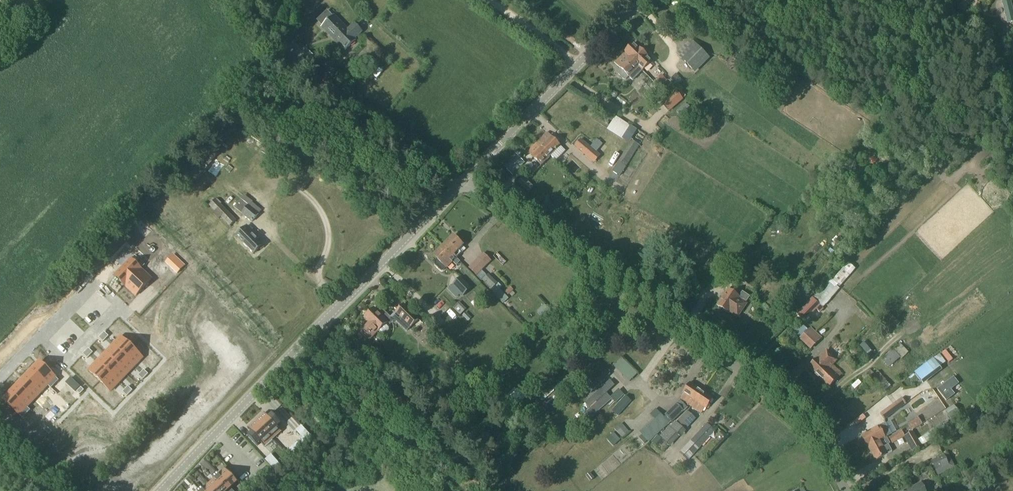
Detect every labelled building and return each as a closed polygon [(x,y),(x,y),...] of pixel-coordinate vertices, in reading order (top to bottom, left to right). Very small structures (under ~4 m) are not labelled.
[(1011,0),(1001,0),(1007,24),(1012,23),(1012,10),(1011,0)] [(23,11),(14,20),(24,30),(33,21),(23,11)] [(336,42),(347,31),(333,17),(324,26),(322,27),(324,29),(325,31),(328,35),(329,34),(336,42)] [(347,31),(336,42),(345,51),(364,32),(355,23),(347,31)] [(366,36),(362,40),(377,55),(381,50),(366,36)] [(633,45),(623,55),(624,55),(638,68),(641,72),(652,62),(648,58),(639,49),(638,50),(634,46),(633,45)] [(696,45),(681,60),(695,73),(710,58),(696,45)] [(287,62),(276,55),(268,66),(280,73),(287,62)] [(624,55),(616,63),(621,68),(617,72),(618,75),(623,80),(626,80),(629,77),(633,81),(638,75),(641,72),(638,68),(624,55)] [(325,73),(318,65),(310,71),(317,79),(325,73)] [(646,92),(651,96),(657,89),(653,85),(646,92)] [(676,93),(663,105),(669,112),(683,101),(676,93)] [(685,109),(683,106),(676,112),(678,114),(677,115),(685,123),(698,112),(691,104),(685,109)] [(288,122),(294,114),(283,106),(277,115),(288,122)] [(623,140),(632,126),(614,115),(606,130),(623,140)] [(538,143),(551,157),(560,147),(547,134),(538,143)] [(594,164),(600,156),(581,140),(574,148),(594,164)] [(619,163),(613,173),(620,177),(640,146),(632,141),(618,162),(619,163)] [(551,157),(538,143),(529,152),(533,157),(532,158),(541,167),(551,157)] [(291,154),(285,163),(297,171),(303,162),(291,154)] [(518,169),(524,163),(518,157),(514,154),(508,160),(510,162),(518,169)] [(219,220),(220,218),(227,211),(216,199),(208,206),(215,212),(213,214),(219,220)] [(234,208),(241,214),(252,223),(259,214),(261,211),(252,203),(249,206),(240,199),(234,208)] [(549,202),(545,202),(543,205),(543,208),(546,211),(549,211),(552,208),(552,204),(549,202)] [(227,211),(220,218),(229,227),(236,221),(227,211)] [(253,232),(251,234),(245,228),(236,237),(253,255),(262,246),(258,241),(260,238),(253,232)] [(121,241),(129,248),(137,238),(129,232),(121,241)] [(453,237),(442,248),(460,264),(461,263),(457,258),(461,254),(459,251),(463,247),(453,237)] [(444,272),(453,262),(458,266),(460,264),(442,248),(433,257),(437,260),(434,263),(434,266),(441,272),(444,272)] [(479,259),(468,269),(476,277),(487,266),(479,259)] [(130,260),(115,276),(126,286),(141,270),(130,260)] [(141,270),(126,286),(136,296),(151,280),(141,270)] [(489,275),(483,281),(492,290),(491,292),(494,296),(500,290),(502,287),(499,284),(498,284),(489,275)] [(460,277),(451,287),(460,296),(462,298),(472,289),(460,277)] [(807,286),(804,289),(801,286),(795,292),(808,302),(813,296),(810,293),(812,290),(807,286)] [(728,290),(717,306),(729,314),(730,313),(737,318),(747,305),(745,303),(746,302),(750,298),(742,293),(739,297),(728,290)] [(805,323),(817,310),(820,312),(823,309),(819,305),(818,307),(811,300),(797,314),(805,323)] [(453,309),(460,316),(466,310),(459,303),(453,309)] [(404,305),(395,313),(412,329),(415,327),(414,325),(419,320),(404,305)] [(368,324),(360,332),(369,342),(378,332),(382,336),(385,336),(389,331),(389,329),(386,325),(388,323),(391,319),(381,309),(378,313),(374,309),(364,319),(368,324)] [(800,341),(811,350),(818,342),(808,332),(805,330),(798,336),(802,339),(800,341)] [(121,338),(113,346),(124,356),(132,348),(121,338)] [(872,352),(864,343),(860,347),(867,356),(872,352)] [(901,360),(908,354),(908,353),(906,351),(900,344),(893,350),(881,360),(889,369),(900,359),(901,360)] [(113,346),(105,354),(116,365),(124,356),(113,346)] [(849,352),(854,358),(860,354),(854,347),(849,352)] [(132,348),(124,356),(134,367),(143,358),(132,348)] [(818,361),(809,370),(819,380),(834,366),(833,366),(837,361),(827,351),(818,361)] [(47,355),(49,361),(58,359),(56,353),(47,355)] [(105,354),(97,363),(108,373),(116,365),(105,354)] [(913,370),(921,383),(945,368),(937,355),(913,370)] [(124,356),(116,365),(126,375),(134,367),(124,356)] [(97,363),(89,371),(100,382),(108,373),(97,363)] [(618,372),(629,383),(638,375),(627,363),(618,372)] [(41,364),(33,372),(48,386),(56,378),(41,364)] [(116,365),(108,373),(119,383),(126,375),(116,365)] [(834,366),(819,380),(828,389),(837,380),(842,375),(834,366)] [(593,391),(610,375),(606,370),(589,386),(593,391)] [(870,370),(865,374),(883,394),(891,387),(878,372),(875,375),(870,370)] [(33,372),(26,379),(41,393),(48,386),(33,372)] [(108,373),(100,382),(110,392),(119,383),(108,373)] [(610,378),(601,385),(606,391),(614,384),(610,378)] [(958,384),(953,378),(938,390),(946,401),(954,395),(950,390),(958,384)] [(26,379),(19,387),(34,401),(41,393),(26,379)] [(855,390),(862,383),(858,379),(851,386),(855,390)] [(680,401),(691,408),(701,392),(690,384),(683,395),(684,396),(680,401)] [(19,387),(12,394),(27,408),(34,401),(19,387)] [(601,387),(585,402),(595,413),(611,398),(601,387)] [(609,398),(615,403),(623,394),(617,389),(609,398)] [(510,402),(517,409),(528,398),(521,391),(510,402)] [(713,399),(701,392),(691,408),(702,415),(713,399)] [(12,394),(5,402),(19,416),(27,408),(12,394)] [(909,400),(912,409),(926,405),(923,395),(909,400)] [(460,396),(456,396),(454,399),(454,403),(457,406),(461,405),(463,403),(463,399),(460,396)] [(610,413),(616,419),(631,402),(625,397),(610,413)] [(551,410),(556,402),(550,398),(545,407),(551,410)] [(893,414),(906,405),(901,399),(889,409),(893,414)] [(656,421),(641,435),(647,441),(648,443),(664,430),(670,424),(669,424),(671,423),(672,424),(688,409),(680,401),(664,415),(665,417),(664,418),(661,416),(656,421)] [(901,413),(906,419),(912,414),(907,408),(901,413)] [(918,412),(924,426),(931,422),(925,409),(918,412)] [(957,410),(947,416),(953,424),(962,418),(957,410)] [(657,436),(651,442),(658,448),(663,441),(670,447),(674,443),(679,437),(684,431),(684,432),(696,420),(687,412),(676,424),(671,429),(669,427),(659,438),(657,436)] [(977,412),(964,421),(969,430),(983,421),(977,412)] [(256,421),(273,440),(281,432),(278,428),(281,425),(272,414),(268,418),(264,413),(256,421)] [(918,417),(908,423),(912,431),(922,425),(918,417)] [(411,424),(419,431),(425,424),(417,418),(411,424)] [(265,448),(272,441),(273,440),(256,421),(247,429),(251,433),(248,436),(257,447),(261,444),(265,448)] [(707,424),(679,454),(688,462),(715,432),(707,424)] [(878,428),(862,436),(868,449),(869,448),(884,440),(885,440),(885,439),(887,438),(889,436),(891,435),(886,424),(884,426),(879,428),(878,428)] [(622,439),(626,436),(620,429),(617,433),(622,439)] [(902,432),(889,439),(892,445),(904,437),(902,432)] [(922,447),(922,446),(913,432),(904,437),(912,453),(922,447)] [(931,432),(929,434),(923,437),(927,444),(935,438),(931,432)] [(884,440),(869,448),(876,461),(887,455),(892,452),(888,445),(890,444),(887,438),(885,439),(885,440),(884,440)] [(301,449),(307,443),(303,439),(297,444),(301,449)] [(935,472),(949,466),(944,456),(930,462),(935,472)] [(281,467),(277,461),(271,467),(275,472),(281,467)] [(231,489),(238,483),(225,470),(218,475),(217,474),(215,476),(229,490),(231,489)] [(215,476),(213,477),(214,479),(208,484),(214,490),(229,490),(215,476)] [(969,490),(971,490),(977,488),(972,476),(964,480),(969,490)]
